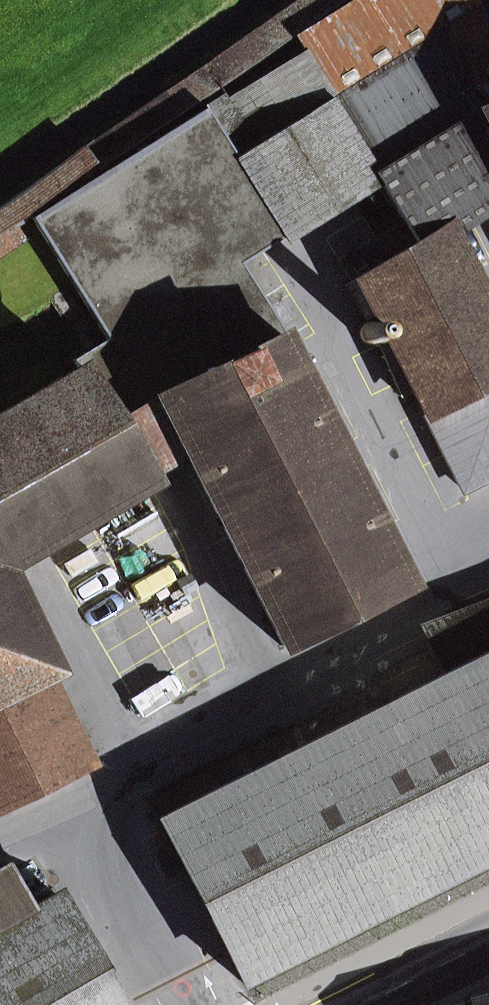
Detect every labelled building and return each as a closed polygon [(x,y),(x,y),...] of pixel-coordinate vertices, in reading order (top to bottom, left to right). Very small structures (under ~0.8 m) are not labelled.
[(14,226),(341,0),(296,0),(0,204),(0,248),(19,235),(14,226)] [(479,6),(475,0),(354,0),(297,36),(305,50),(370,156),(378,168),(372,172),(374,175),(396,211),(401,218),(414,240),(407,245),(350,291),(367,326),(378,321),(394,352),(463,490),(488,477),(488,309),(449,230),(482,209),(488,204),(488,0),(479,6)] [(372,172),(378,168),(370,156),(305,50),(206,109),(285,236),(374,175),(372,172)] [(285,236),(206,109),(205,109),(32,217),(74,285),(89,308),(102,330),(107,338),(73,360),(79,372),(0,419),(0,566),(14,557),(148,478),(147,475),(166,463),(186,451),(283,646),(405,585),(381,537),(324,425),(292,363),(280,338),(286,335),(241,263),(285,236)] [(401,218),(393,222),(407,245),(414,240),(401,218)] [(378,352),(384,345),(383,335),(376,329),(367,330),(360,337),(361,346),(368,353),(378,352)] [(34,791),(92,763),(12,600),(0,575),(0,808),(34,791)] [(243,982),(488,859),(488,600),(433,621),(457,670),(381,708),(164,818),(160,820),(243,982)] [(381,708),(375,697),(307,731),(303,722),(153,798),(164,818),(313,742),(381,708)] [(27,912),(2,870),(0,872),(0,928),(27,912)] [(98,962),(58,894),(27,912),(0,928),(0,1004),(123,1004),(98,962)]
